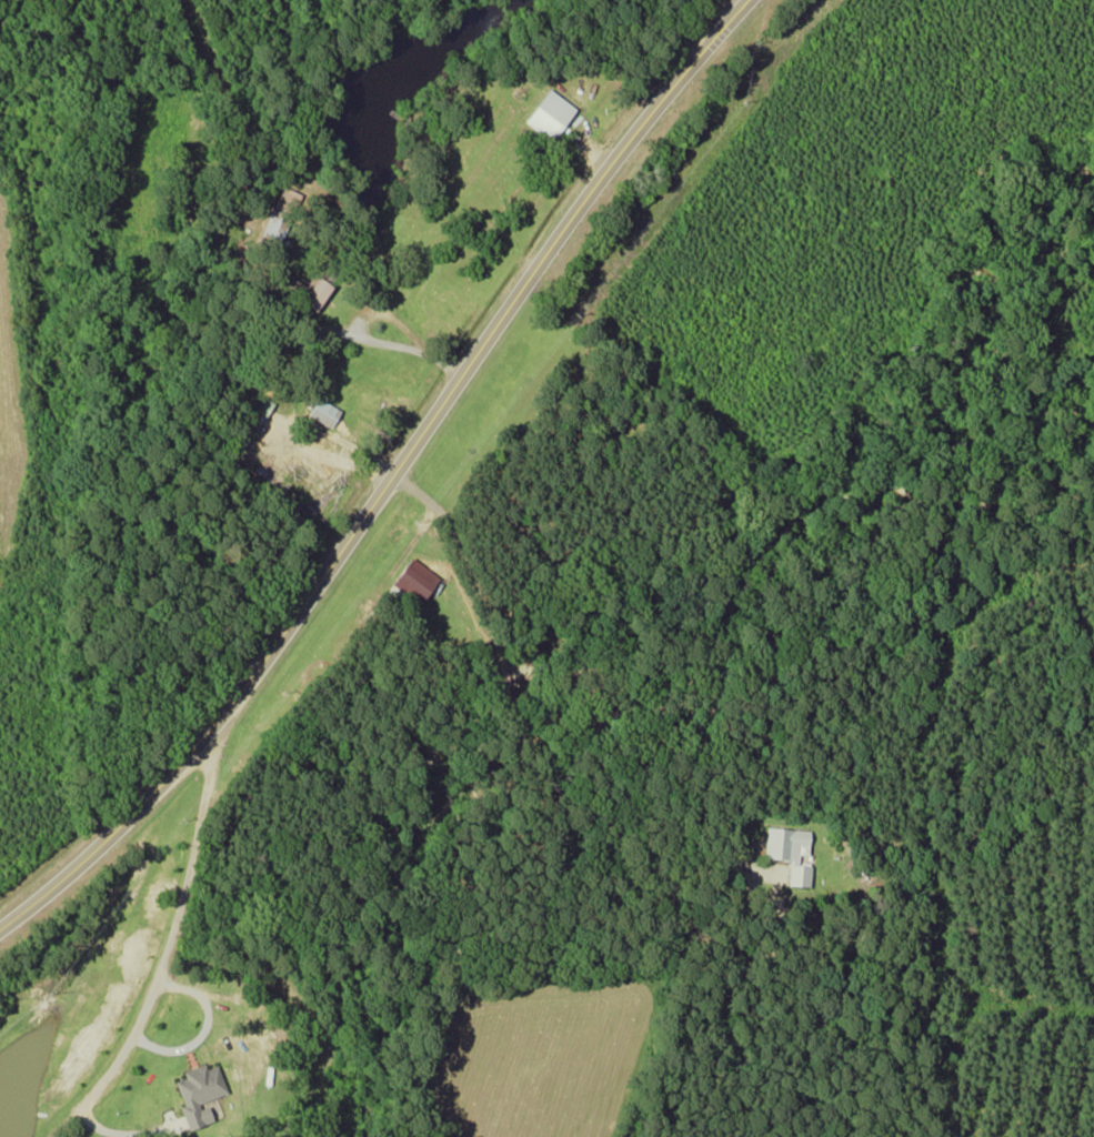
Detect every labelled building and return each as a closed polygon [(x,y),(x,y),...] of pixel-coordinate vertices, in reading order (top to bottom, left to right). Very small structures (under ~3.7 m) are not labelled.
[(573,108),(545,87),(520,120),(548,142),(573,108)] [(329,426),(338,408),(313,397),(304,415),(329,426)] [(391,580),(421,598),(435,574),(404,557),(391,580)] [(809,885),(810,864),(798,863),(798,853),(807,854),(809,829),(764,826),(762,858),(776,859),(774,883),(809,885)] [(215,1063),(203,1068),(201,1063),(179,1070),(181,1076),(171,1080),(186,1127),(209,1120),(203,1101),(225,1093),(215,1063)]
